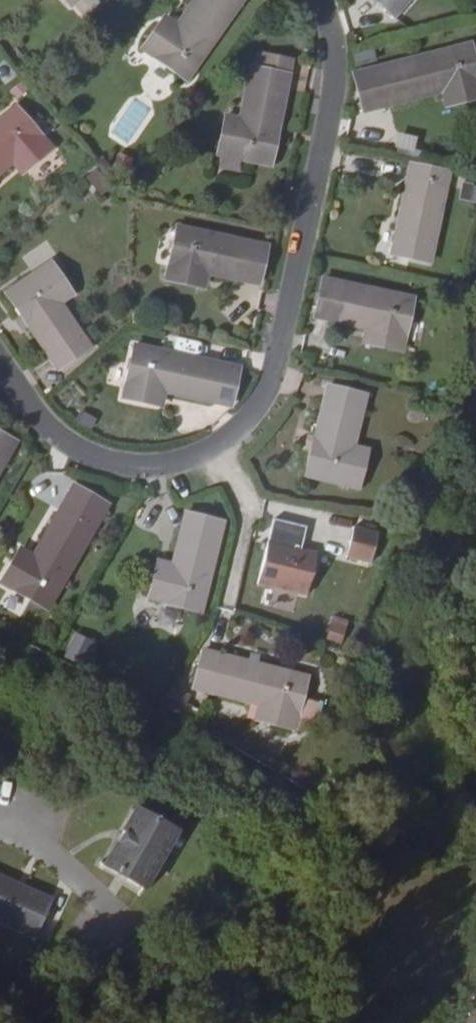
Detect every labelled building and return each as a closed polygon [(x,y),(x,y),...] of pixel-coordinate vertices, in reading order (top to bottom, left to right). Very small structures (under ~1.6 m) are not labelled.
[(71,6),(84,21),(98,9),(90,0),(79,0),(71,6)] [(160,23),(142,49),(187,80),(244,0),(195,0),(178,24),(173,31),(160,23)] [(394,17),(408,0),(375,0),(394,17)] [(166,16),(160,23),(173,31),(178,24),(166,16)] [(454,104),(475,98),(475,66),(470,44),(355,73),(354,74),(364,110),(443,92),(451,90),(454,104)] [(221,155),(241,159),(270,166),(293,58),(258,51),(243,119),(226,116),(217,154),(221,155)] [(446,106),(454,104),(451,90),(443,92),(446,106)] [(28,168),(51,148),(15,107),(0,121),(0,173),(12,162),(19,157),(28,168)] [(416,153),(420,137),(401,132),(397,149),(416,153)] [(238,173),(241,159),(221,155),(217,168),(238,173)] [(21,174),(28,168),(19,157),(12,162),(21,174)] [(449,172),(410,165),(391,254),(431,261),(449,172)] [(475,201),(475,184),(464,183),(462,199),(475,201)] [(199,272),(207,273),(259,285),(267,246),(179,227),(166,279),(196,286),(199,272)] [(21,315),(29,327),(58,369),(90,347),(60,303),(73,294),(50,263),(6,293),(21,315)] [(204,288),(207,273),(199,272),(196,286),(204,288)] [(315,317),(366,329),(374,331),(371,345),(402,351),(413,299),(323,279),(315,317)] [(21,332),(29,327),(21,315),(12,320),(21,332)] [(363,343),(371,345),(374,331),(366,329),(363,343)] [(123,398),(153,405),(156,390),(165,392),(230,406),(239,367),(135,345),(123,398)] [(358,489),(365,458),(351,455),(353,446),(366,396),(328,386),(306,476),(358,489)] [(162,407),(165,392),(156,390),(153,405),(162,407)] [(16,443),(0,433),(0,471),(16,443)] [(367,450),(353,446),(351,455),(365,458),(367,450)] [(29,563),(17,556),(0,583),(48,609),(108,505),(74,485),(34,556),(29,563)] [(170,572),(156,569),(148,599),(203,612),(223,524),(185,513),(172,564),(170,572)] [(351,525),(347,555),(372,558),(376,529),(351,525)] [(268,541),(257,584),(306,596),(317,553),(268,541)] [(21,548),(17,556),(29,563),(34,556),(21,548)] [(158,561),(156,569),(170,572),(172,564),(158,561)] [(346,645),(350,619),(333,616),(329,642),(346,645)] [(294,730),(307,676),(201,649),(203,650),(193,688),(259,706),(256,719),(294,730)] [(136,809),(103,866),(143,889),(150,877),(163,885),(190,839),(176,832),(136,809)] [(32,938),(49,904),(0,878),(0,879),(0,921),(32,938)]
